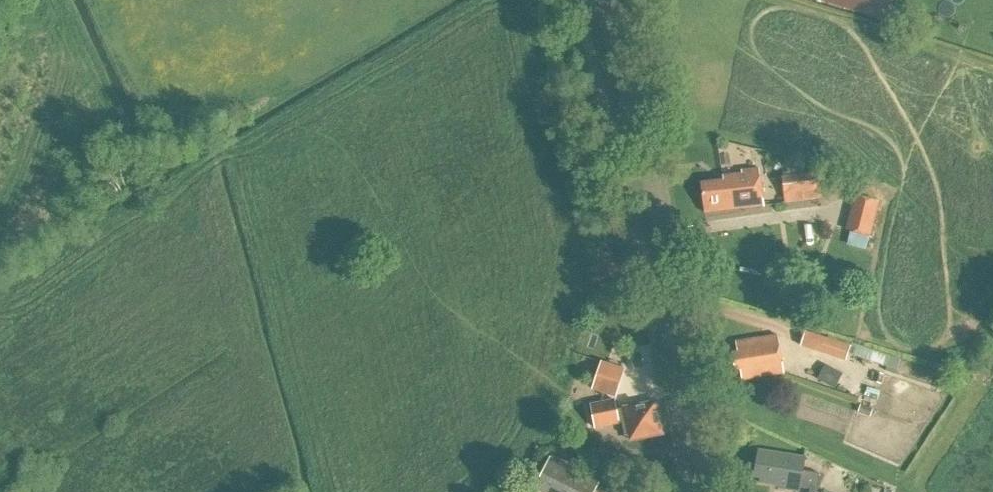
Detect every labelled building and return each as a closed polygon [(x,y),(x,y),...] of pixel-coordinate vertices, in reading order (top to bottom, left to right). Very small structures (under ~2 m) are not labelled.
[(845,9),(883,21),(890,0),(848,0),(845,9)] [(740,173),(721,175),(721,179),(700,182),(705,213),(763,204),(758,168),(739,170),(740,173)] [(814,171),(781,175),(784,200),(818,195),(814,171)] [(871,237),(879,202),(854,196),(846,231),(871,237)] [(804,333),(799,348),(845,361),(849,347),(804,333)] [(735,341),(737,351),(731,352),(734,370),(739,369),(742,380),(783,374),(776,334),(735,341)] [(902,360),(853,344),(850,355),(898,370),(902,360)] [(626,368),(603,360),(593,389),(616,397),(626,368)] [(658,402),(617,410),(615,402),(588,407),(592,428),(622,423),(625,436),(634,434),(635,440),(664,434),(660,415),(661,415),(658,402)] [(755,477),(761,479),(760,483),(780,487),(780,488),(799,491),(800,487),(810,489),(810,491),(816,491),(819,476),(802,472),(804,458),(760,451),(755,477)] [(534,490),(538,491),(594,491),(599,482),(550,458),(534,490)]
